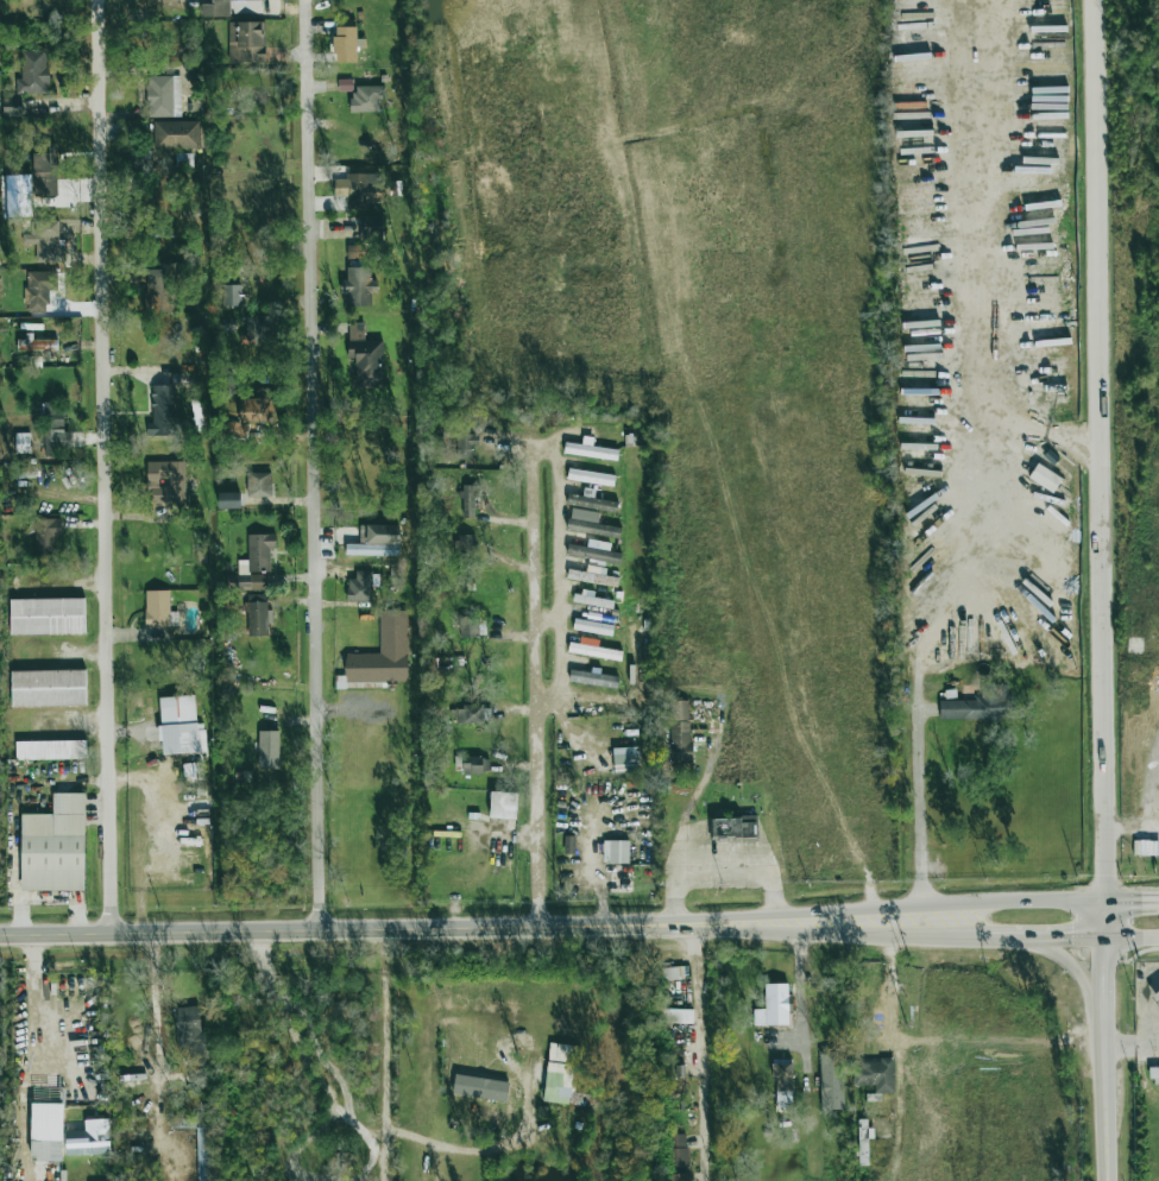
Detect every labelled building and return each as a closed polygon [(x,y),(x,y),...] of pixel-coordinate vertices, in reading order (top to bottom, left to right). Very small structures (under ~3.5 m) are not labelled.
[(211,3),(201,4),(201,17),(229,16),(229,0),(211,0),(211,3)] [(230,1),(230,13),(252,13),(253,1),(230,1)] [(264,22),(228,22),(229,62),(264,62),(264,22)] [(356,27),(334,27),(334,63),(356,62),(356,27)] [(47,50),(20,51),(21,79),(15,79),(16,94),(48,93),(47,50)] [(147,117),(180,117),(180,76),(146,76),(147,117)] [(352,112),(379,112),(379,98),(384,98),(384,86),(351,86),(352,112)] [(20,97),(2,98),(3,117),(21,117),(20,97)] [(199,121),(153,121),(154,149),(200,148),(199,121)] [(32,153),(33,197),(58,197),(57,153),(32,153)] [(192,154),(176,154),(176,167),(192,167),(192,154)] [(345,174),(345,179),(334,179),(334,197),(346,197),(346,206),(383,207),(383,174),(345,174)] [(358,229),(380,231),(381,217),(359,216),(358,229)] [(35,263),(57,263),(59,220),(35,219),(35,234),(22,234),(21,244),(36,244),(35,263)] [(347,258),(366,259),(366,246),(348,245),(347,258)] [(146,270),(145,311),(168,311),(169,278),(178,278),(178,263),(158,263),(158,270),(146,270)] [(346,267),(346,280),(340,280),(341,294),(351,294),(351,307),(371,306),(370,292),(377,292),(377,280),(370,280),(370,267),(346,267)] [(47,312),(47,291),(55,291),(55,271),(25,272),(26,312),(47,312)] [(241,285),(222,285),(223,306),(241,306),(241,285)] [(380,341),(364,341),(364,323),(348,323),(348,358),(355,358),(354,389),(379,389),(380,341)] [(17,350),(56,351),(57,338),(17,337),(17,350)] [(173,385),(151,386),(152,424),(146,424),(146,436),(174,435),(173,385)] [(239,396),(238,423),(227,422),(227,437),(245,438),(245,423),(269,425),(271,398),(239,396)] [(45,456),(59,456),(58,449),(71,449),(71,432),(63,432),(62,402),(43,403),(45,456)] [(472,458),(472,446),(478,446),(478,434),(469,434),(469,422),(455,421),(454,458),(472,458)] [(30,453),(30,433),(15,434),(15,454),(30,453)] [(616,461),(618,450),(592,446),(593,438),(582,436),(581,444),(565,442),(563,453),(616,461)] [(183,461),(146,462),(147,488),(151,488),(151,502),(184,501),(183,461)] [(1052,493),(1061,479),(1038,463),(1028,477),(1052,493)] [(566,481),(613,485),(614,474),(567,470),(566,481)] [(247,498),(272,497),(271,473),(246,473),(247,498)] [(476,518),(475,485),(461,485),(461,518),(476,518)] [(594,499),(595,489),(583,488),(583,495),(567,494),(566,507),(616,512),(617,501),(594,499)] [(217,493),(217,509),(240,508),(240,493),(217,493)] [(61,518),(35,517),(34,554),(55,554),(55,538),(60,538),(61,518)] [(620,526),(567,520),(566,532),(619,537),(620,526)] [(346,544),(345,555),(397,556),(397,526),(359,525),(359,544),(346,544)] [(247,534),(247,560),(239,560),(239,590),(267,590),(267,574),(269,574),(269,548),(275,548),(275,534),(247,534)] [(456,552),(474,552),(473,534),(455,535),(456,552)] [(610,543),(588,539),(586,547),(568,544),(566,555),(619,564),(621,553),(609,551),(610,543)] [(1029,560),(992,559),(992,588),(1028,589),(1029,560)] [(586,571),(567,569),(566,580),(617,586),(618,578),(605,576),(605,568),(586,566),(586,571)] [(355,580),(347,579),(346,601),(371,602),(372,571),(355,571),(355,580)] [(169,612),(169,591),(145,591),(144,626),(176,627),(176,612),(169,612)] [(247,636),(270,636),(270,611),(267,611),(266,594),(246,595),(247,636)] [(572,602),(612,609),(613,601),(589,596),(574,594),(572,602)] [(10,600),(83,599),(84,634),(10,636),(10,600)] [(406,610),(379,611),(379,654),(345,655),(345,683),(407,682),(406,610)] [(459,638),(478,637),(478,618),(459,619),(459,638)] [(613,624),(574,620),(572,631),(612,635),(613,624)] [(568,643),(567,654),(621,659),(622,651),(598,648),(599,639),(580,637),(579,644),(568,643)] [(616,690),(619,678),(570,668),(568,681),(616,690)] [(11,671),(84,669),(86,706),(11,707),(11,671)] [(1008,685),(980,685),(981,699),(939,700),(939,720),(1009,718),(1008,685)] [(162,754),(206,752),(205,730),(196,730),(195,698),(160,699),(162,754)] [(689,701),(669,701),(670,763),(691,763),(689,701)] [(483,705),(461,705),(461,709),(450,710),(451,723),(485,722),(485,715),(483,715),(483,705)] [(258,769),(278,769),(279,731),(258,731),(258,769)] [(15,741),(86,740),(86,758),(15,759),(15,741)] [(639,747),(612,748),(614,773),(640,772),(639,747)] [(462,774),(489,773),(488,757),(462,757),(462,774)] [(52,792),(83,794),(83,890),(20,890),(20,814),(52,814),(52,792)] [(517,793),(490,792),(488,818),(516,819),(517,793)] [(709,818),(709,841),(757,839),(756,817),(709,818)] [(629,841),(603,840),(602,863),(628,863),(629,841)] [(1133,841),(1133,855),(1158,855),(1158,841),(1133,841)] [(681,968),(664,968),(664,980),(681,980),(681,968)] [(787,984),(764,984),(765,1027),(788,1026),(787,984)] [(1149,994),(1158,988),(1158,1007),(1149,994)] [(185,1047),(186,1066),(205,1065),(203,1006),(174,1008),(176,1048),(185,1047)] [(693,1024),(693,1010),(661,1009),(660,1023),(693,1024)] [(569,1105),(576,1046),(549,1043),(543,1102),(569,1105)] [(681,1051),(663,1054),(666,1074),(684,1071),(681,1051)] [(842,1053),(819,1054),(820,1110),(843,1110),(842,1053)] [(894,1093),(893,1060),(852,1061),(853,1087),(874,1086),(875,1094),(894,1093)] [(792,1101),(791,1063),(773,1064),(774,1102),(792,1101)] [(1147,1068),(1158,1067),(1158,1077),(1148,1078),(1147,1068)] [(208,1068),(188,1068),(187,1087),(207,1088),(208,1068)] [(30,1161),(62,1162),(63,1087),(31,1087),(30,1161)] [(84,1120),(84,1131),(65,1131),(65,1156),(110,1155),(108,1119),(84,1120)] [(214,1128),(196,1128),(197,1180),(215,1180),(214,1128)] [(687,1168),(686,1134),(670,1135),(671,1168),(687,1168)]
